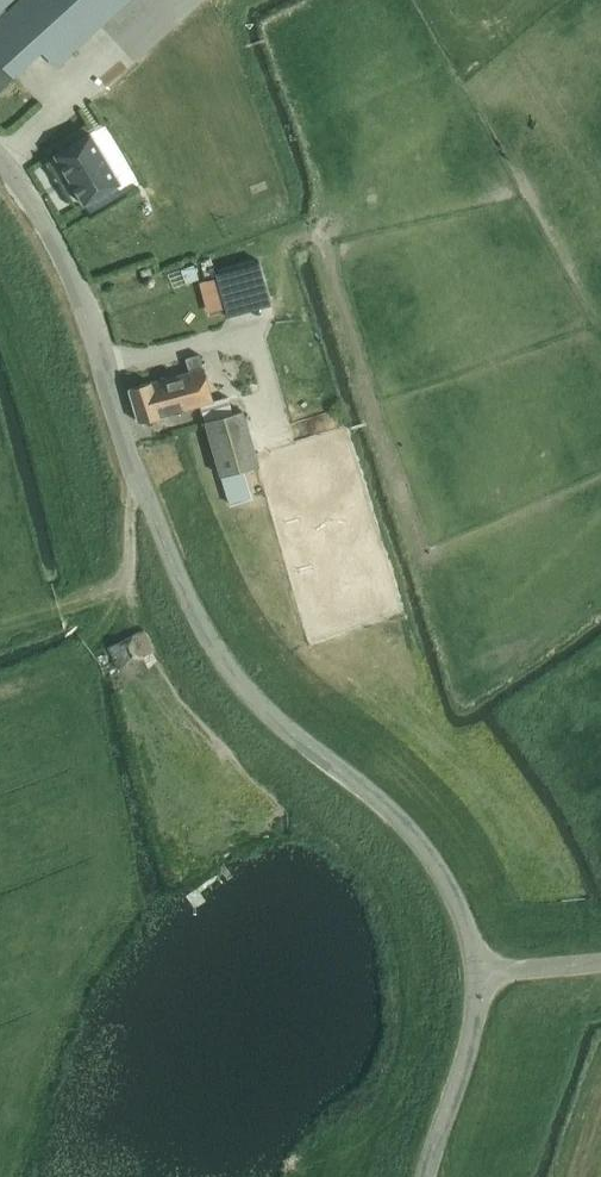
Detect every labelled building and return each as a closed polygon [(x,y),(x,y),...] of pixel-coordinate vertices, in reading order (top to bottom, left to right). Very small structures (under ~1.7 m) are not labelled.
[(55,66),(127,0),(20,0),(0,18),(0,88),(14,74),(15,75),(42,51),(55,66)] [(13,0),(0,0),(0,12),(13,0)] [(119,181),(89,131),(55,152),(84,202),(119,181)] [(271,303),(259,260),(214,272),(215,276),(223,307),(225,316),(271,303)] [(223,307),(215,276),(199,281),(207,311),(223,307)] [(245,409),(231,413),(226,396),(212,400),(199,354),(185,358),(189,372),(151,382),(150,381),(129,387),(138,422),(160,416),(160,415),(199,404),(219,476),(260,464),(245,409)]
